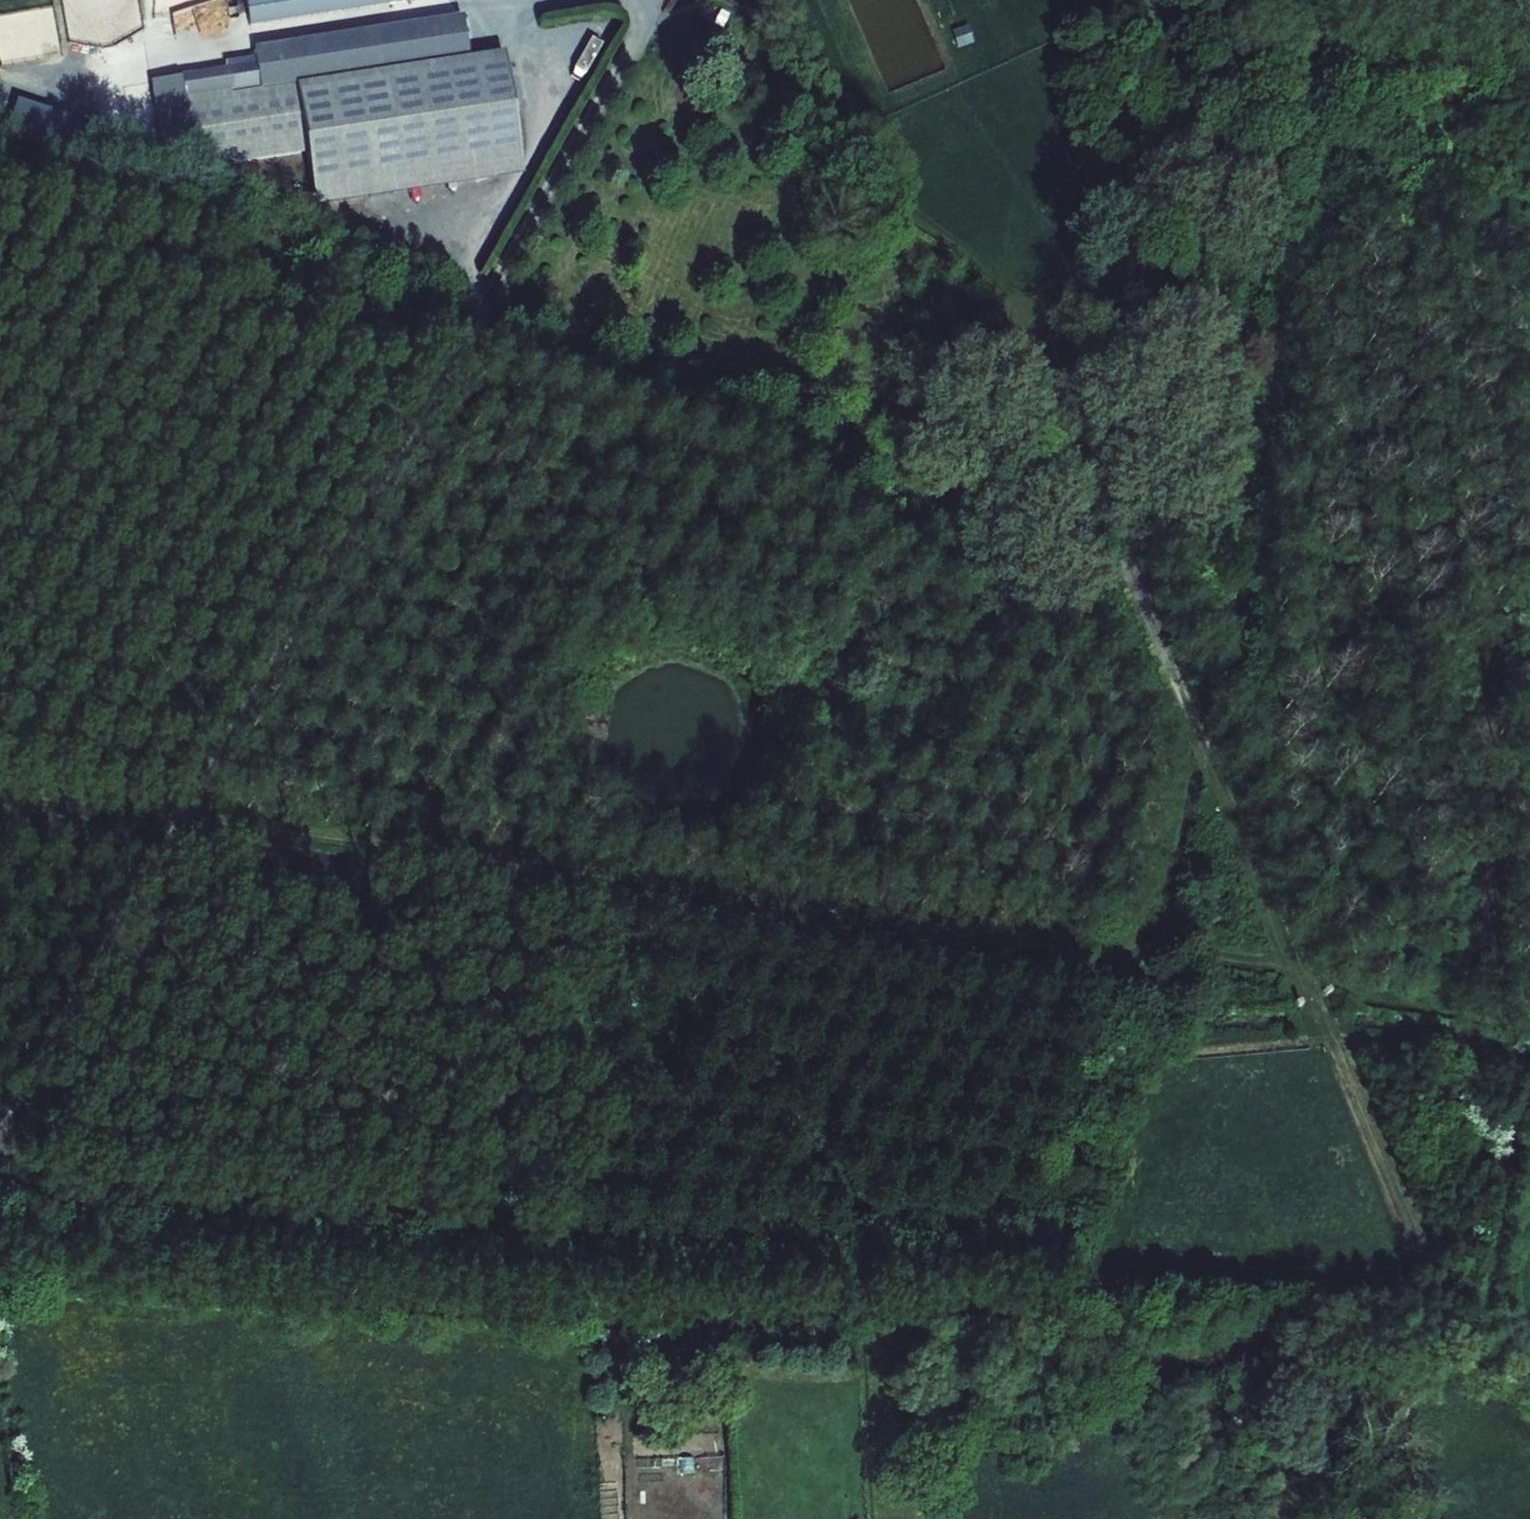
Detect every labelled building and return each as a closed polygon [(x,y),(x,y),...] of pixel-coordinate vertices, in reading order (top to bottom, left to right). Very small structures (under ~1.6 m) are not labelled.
[(248,25),(402,1),(402,0),(244,0),(248,25)] [(179,76),(182,97),(257,86),(258,92),(288,87),(464,60),(458,22),(252,53),(253,59),(226,63),(227,69),(179,76)] [(519,181),(498,55),(464,60),(288,87),(299,157),(308,214),(519,181)] [(299,157),(288,87),(258,92),(257,86),(182,97),(193,175),(299,157)] [(93,157),(103,127),(15,97),(4,128),(93,157)]
